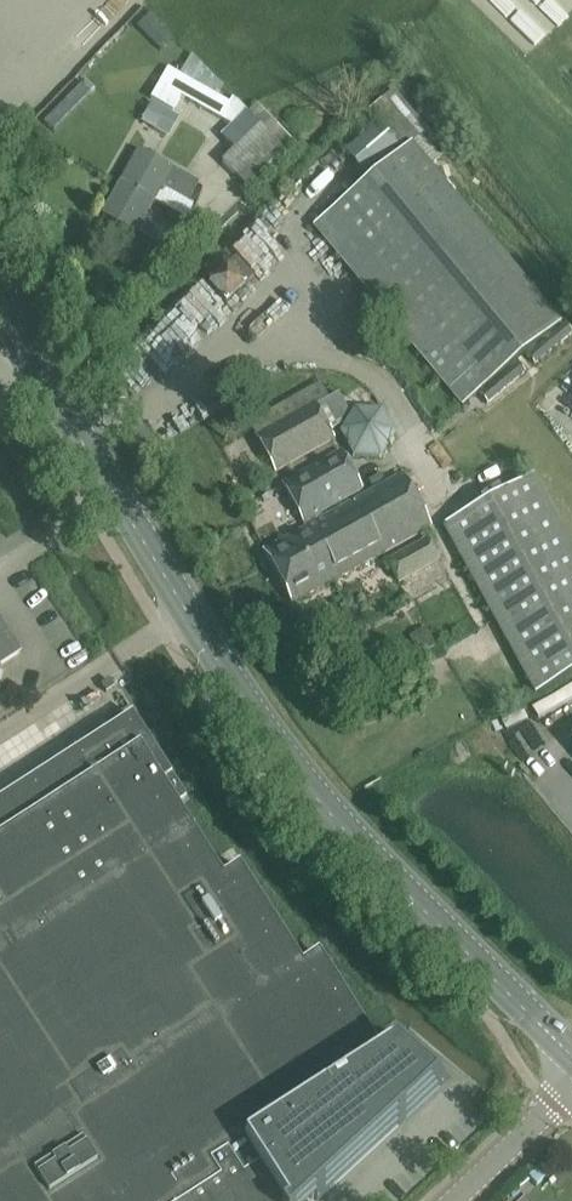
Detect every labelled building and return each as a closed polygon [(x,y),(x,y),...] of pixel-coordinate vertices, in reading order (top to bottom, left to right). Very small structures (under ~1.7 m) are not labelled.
[(233,149),(259,125),(235,101),(232,106),(167,69),(150,99),(172,111),(181,96),(233,126),(221,137),(233,149)] [(400,154),(313,226),(331,247),(463,406),(478,394),(487,404),(524,373),(516,362),(560,325),(429,167),(445,154),(393,91),(368,112),(378,124),(347,150),(366,172),(395,148),(400,154)] [(259,125),(233,149),(221,161),(246,187),(284,151),(259,125)] [(137,150),(120,182),(153,200),(160,187),(187,202),(197,183),(158,161),(161,156),(153,151),(150,157),(137,150)] [(153,200),(120,182),(101,214),(161,248),(172,229),(145,214),(153,200)] [(565,325),(527,356),(534,365),(571,333),(565,325)] [(334,438),(330,431),(342,424),(331,403),(329,405),(318,384),(248,423),(275,471),(334,438)] [(334,580),(400,544),(432,527),(403,474),(322,518),(319,513),(363,489),(344,455),(337,454),(282,484),(306,528),(334,580)] [(535,695),(571,674),(571,549),(533,476),(443,525),(535,695)] [(334,580),(306,528),(263,551),(292,604),(334,580)] [(386,561),(398,582),(440,559),(429,538),(386,561)] [(19,653),(0,623),(0,665),(19,653)] [(310,1196),(312,1199),(314,1198),(315,1199),(317,1200),(318,1200),(449,1079),(398,1035),(382,1046),(387,1052),(381,1055),(317,955),(301,966),(238,868),(222,878),(175,805),(185,798),(131,715),(0,799),(0,1200),(303,1200),(310,1196)]
